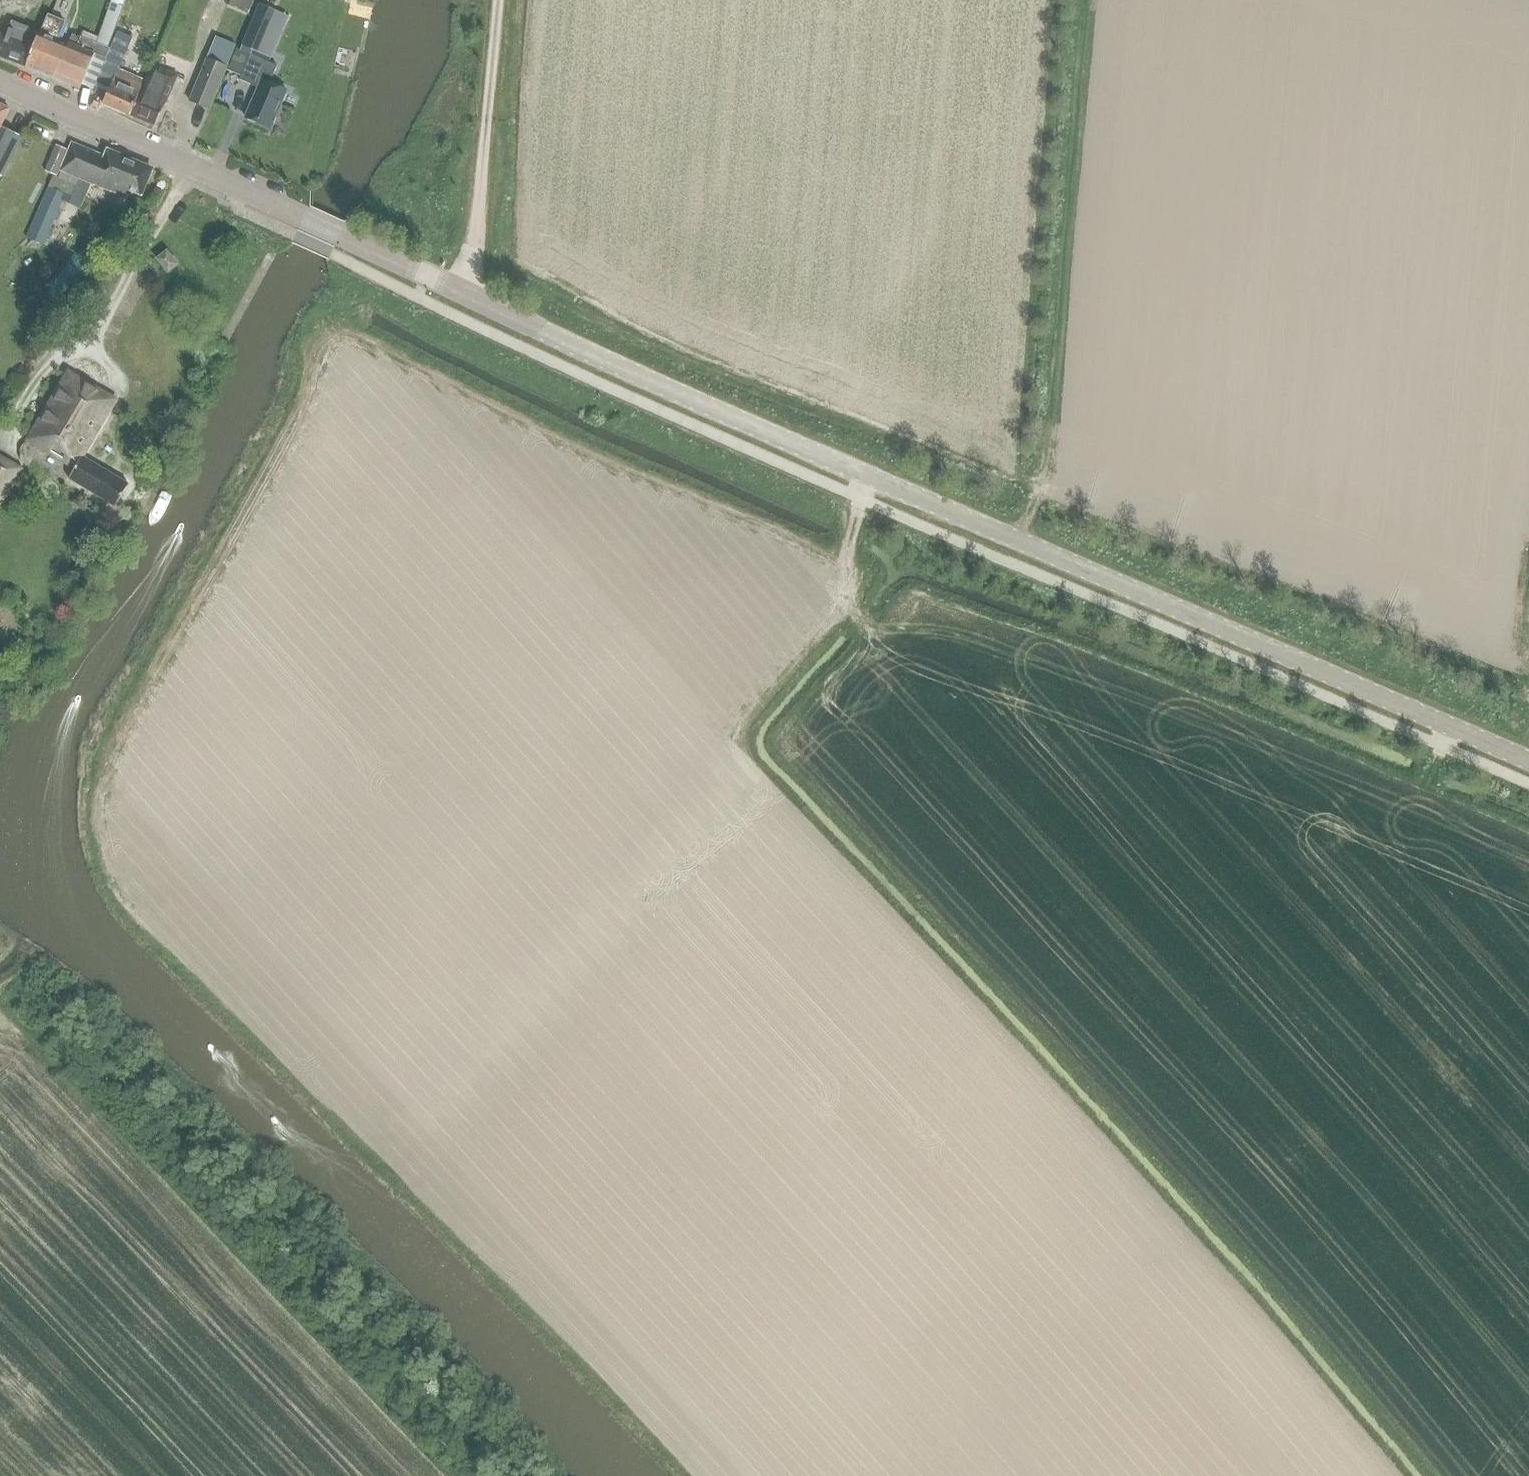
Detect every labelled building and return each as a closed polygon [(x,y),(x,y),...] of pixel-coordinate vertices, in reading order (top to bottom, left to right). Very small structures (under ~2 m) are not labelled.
[(95,42),(107,46),(122,5),(124,0),(111,0),(110,1),(97,36),(95,42)] [(225,4),(248,13),(253,0),(226,0),(225,4)] [(251,50),(257,52),(275,10),(258,3),(241,44),(242,45),(240,49),(250,54),(251,50)] [(37,38),(25,67),(80,88),(81,84),(94,53),(105,57),(105,56),(106,57),(110,48),(107,46),(95,42),(80,36),(79,36),(76,46),(72,44),(74,40),(70,39),(68,43),(67,45),(57,41),(65,21),(47,13),(39,33),(38,33),(36,38),(37,38)] [(25,67),(37,38),(36,38),(38,33),(39,32),(28,27),(11,20),(9,27),(0,24),(0,56),(25,67)] [(105,57),(91,89),(92,89),(106,95),(102,103),(129,114),(144,81),(133,76),(118,69),(120,63),(131,37),(117,31),(110,48),(106,57),(105,56),(105,57)] [(277,65),(250,54),(240,49),(236,48),(227,70),(240,76),(239,79),(257,87),(244,117),(270,128),(286,91),(269,83),(277,65)] [(206,59),(189,100),(208,108),(226,67),(206,59)] [(144,81),(129,114),(155,125),(170,91),(177,75),(152,65),(145,81),(144,81)] [(0,126),(9,108),(0,104),(0,126)] [(2,176),(22,137),(0,126),(0,175),(2,176)] [(140,194),(151,169),(107,150),(105,157),(72,143),(60,169),(61,170),(58,177),(77,185),(80,178),(124,195),(127,189),(140,194)] [(68,149),(55,144),(44,170),(52,174),(56,176),(68,149)] [(56,176),(52,174),(25,237),(43,245),(66,194),(72,196),(77,185),(58,177),(56,176)] [(167,270),(176,264),(166,252),(158,258),(167,270)] [(128,484),(82,456),(116,399),(67,371),(27,439),(74,468),(68,478),(115,506),(128,484)] [(21,469),(0,456),(0,504),(21,469)]
